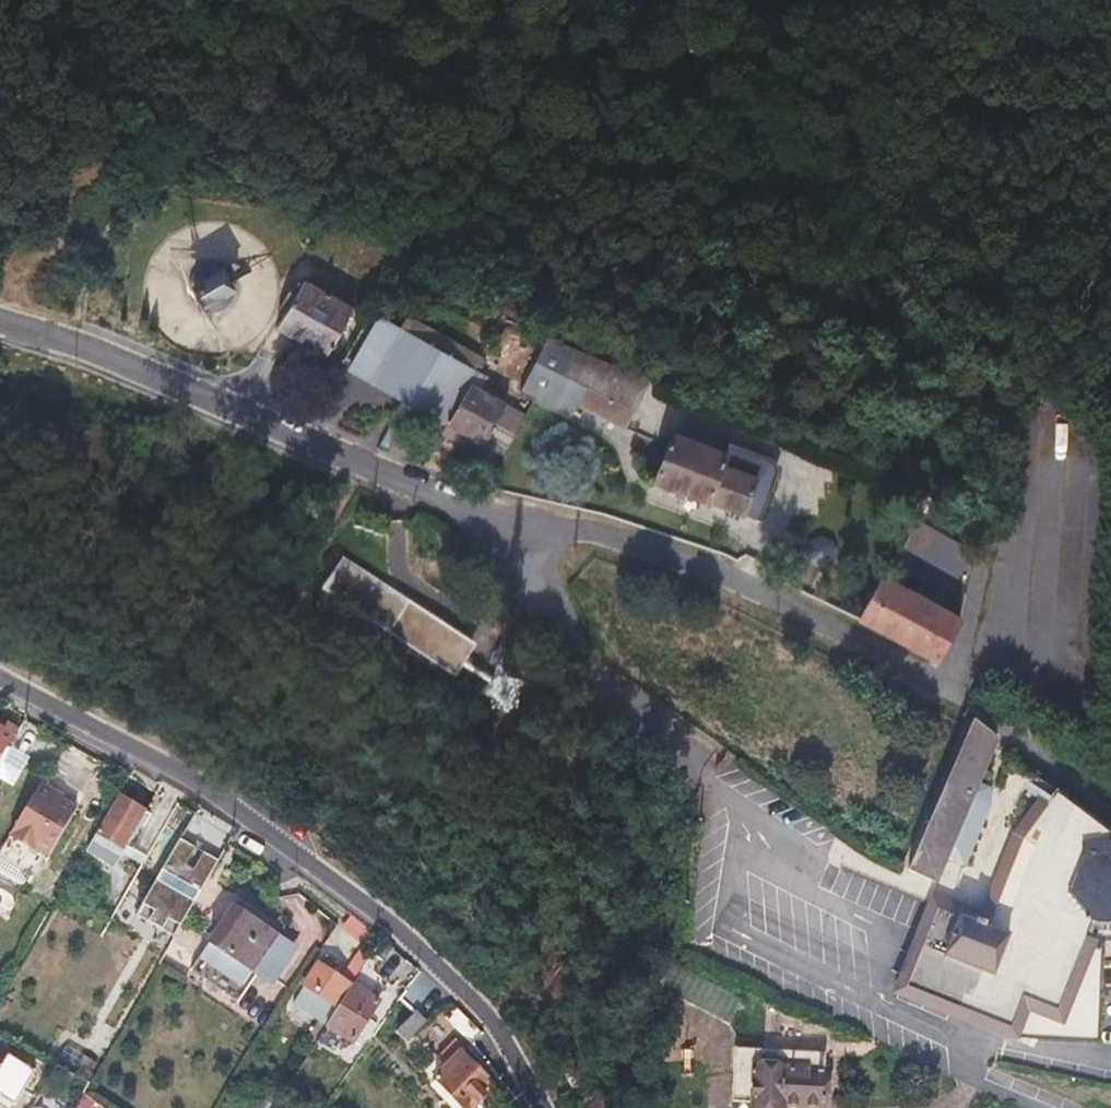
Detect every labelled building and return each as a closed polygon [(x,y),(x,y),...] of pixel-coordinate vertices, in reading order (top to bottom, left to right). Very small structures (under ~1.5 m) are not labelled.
[(226,308),(228,300),(230,292),(230,284),(227,276),(223,269),(217,263),(210,259),(202,257),(193,257),(185,259),(178,263),(172,269),(167,276),(165,284),(165,292),(166,301),(170,308),(175,314),(182,319),(189,322),(198,323),(206,322),(213,319),(220,314),(226,308)] [(308,278),(278,325),(328,356),(356,309),(308,278)] [(474,384),(481,370),(383,315),(353,367),(452,423),(474,384)] [(520,386),(532,394),(545,373),(533,366),(520,386)] [(562,369),(554,388),(625,423),(618,438),(645,450),(654,430),(628,418),(634,404),(562,369)] [(481,370),(474,384),(490,394),(499,380),(481,370)] [(490,394),(474,384),(452,423),(446,433),(481,454),(487,444),(499,451),(521,412),(490,394)] [(673,418),(683,422),(692,402),(682,398),(673,418)] [(675,432),(655,481),(708,503),(711,496),(743,511),(756,479),(723,465),(728,454),(675,432)] [(938,486),(923,510),(942,523),(956,500),(938,486)] [(889,499),(871,526),(919,557),(936,530),(889,499)] [(321,589),(450,673),(469,645),(340,560),(321,589)] [(885,575),(860,619),(938,660),(960,615),(885,575)] [(496,664),(482,685),(492,692),(502,699),(516,678),(496,664)] [(998,738),(972,722),(920,845),(925,847),(918,869),(941,876),(950,855),(974,795),(998,738)] [(12,737),(0,730),(0,759),(12,737)] [(24,785),(34,754),(10,746),(0,776),(0,777),(24,785)] [(45,770),(38,782),(44,786),(51,774),(45,770)] [(1007,775),(996,794),(998,801),(1007,805),(1013,802),(1023,782),(1020,776),(1013,773),(1007,775)] [(38,782),(9,833),(36,849),(47,855),(75,808),(51,794),(53,791),(44,786),(38,782)] [(1008,1033),(1036,1046),(1095,1052),(1109,953),(1110,953),(1110,834),(1102,829),(1060,791),(1035,844),(1042,855),(1017,912),(1005,906),(998,919),(977,910),(972,922),(944,909),(912,984),(1013,1021),(1008,1033)] [(990,802),(974,795),(950,855),(966,862),(990,802)] [(87,884),(97,890),(142,810),(126,801),(125,803),(113,797),(83,850),(100,860),(87,884)] [(36,849),(9,833),(2,846),(29,861),(36,849)] [(135,837),(121,863),(137,872),(151,846),(135,837)] [(174,837),(137,903),(178,928),(217,863),(202,854),(194,849),(174,837)] [(178,928),(137,903),(130,914),(171,938),(178,928)] [(273,933),(229,903),(196,953),(239,983),(273,933)] [(893,989),(1008,1033),(1013,1021),(912,984),(944,909),(932,904),(893,989)] [(50,923),(62,931),(69,922),(55,914),(50,923)] [(166,962),(187,968),(192,949),(172,943),(166,962)] [(378,964),(386,979),(404,969),(396,954),(378,964)] [(667,954),(655,989),(718,1019),(734,984),(667,954)] [(339,1006),(352,985),(319,963),(306,984),(308,985),(339,1006)] [(332,1017),(339,1006),(308,985),(301,997),(332,1017)] [(375,1001),(352,985),(339,1006),(332,1017),(327,1024),(350,1038),(375,1001)] [(454,1008),(445,1016),(471,1043),(480,1034),(454,1008)] [(423,1021),(413,1012),(394,1032),(404,1041),(423,1021)] [(777,1039),(800,1039),(800,1022),(777,1021),(777,1039)] [(823,1050),(724,1046),(723,1069),(734,1070),(733,1101),(753,1102),(753,1106),(782,1107),(782,1102),(821,1104),(823,1050)] [(434,1074),(460,1102),(465,1107),(473,1099),(481,1107),(482,1107),(499,1093),(490,1084),(491,1082),(462,1049),(454,1057),(437,1071),(434,1074)] [(432,1066),(437,1071),(454,1057),(448,1050),(432,1066)] [(14,1053),(7,1066),(0,1062),(0,1102),(3,1096),(19,1105),(41,1069),(14,1053)] [(460,1102),(434,1074),(429,1079),(455,1106),(460,1102)] [(78,1091),(68,1107),(81,1107),(87,1097),(78,1091)]
